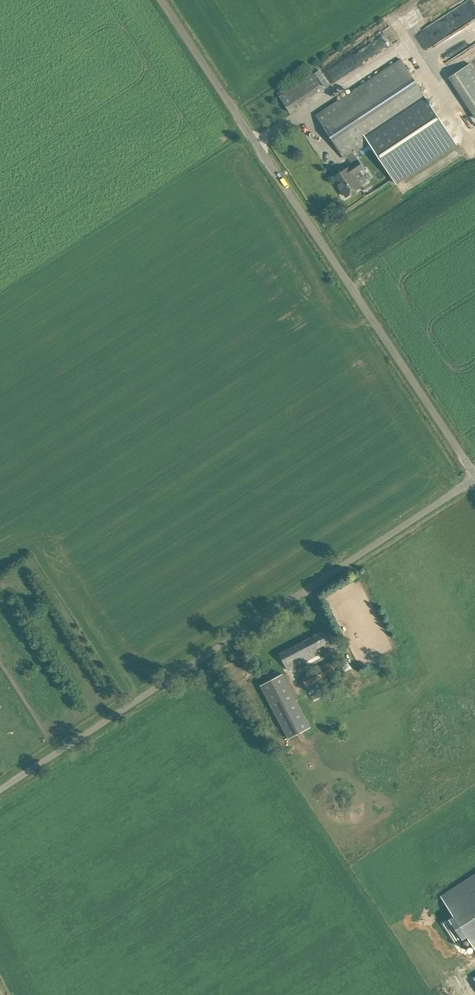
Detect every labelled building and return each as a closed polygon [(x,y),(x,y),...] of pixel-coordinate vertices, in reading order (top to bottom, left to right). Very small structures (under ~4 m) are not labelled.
[(447,39),(454,51),(474,38),(474,23),(447,39)] [(316,115),(345,158),(348,156),(353,153),(369,142),(396,183),(456,143),(401,59),(316,115)] [(449,77),(474,116),(474,70),(470,63),(461,69),(449,77)] [(280,96),(291,112),(324,91),(313,74),(280,96)] [(348,167),(333,177),(346,196),(361,186),(366,182),(359,171),(363,168),(353,153),(348,156),(352,164),(348,166),(348,167)] [(329,641),(328,640),(324,631),(280,653),(289,669),(309,659),(319,654),(316,648),(329,641)] [(338,658),(302,676),(307,686),(321,679),(323,682),(344,671),(338,658)] [(260,677),(262,682),(277,677),(275,672),(260,677)] [(296,700),(274,712),(288,738),(310,726),(296,700)] [(441,896),(453,914),(442,921),(456,943),(467,936),(474,948),(474,873),(441,896)]
